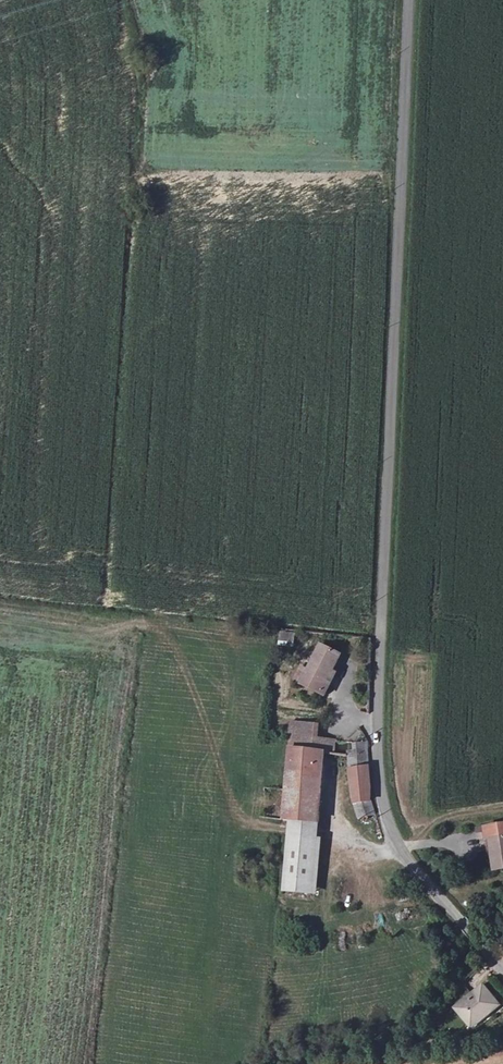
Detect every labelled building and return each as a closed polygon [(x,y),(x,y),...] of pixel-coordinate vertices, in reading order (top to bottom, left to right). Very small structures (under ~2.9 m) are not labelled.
[(296,633),(280,632),(279,641),(295,643),(296,633)] [(335,672),(332,671),(340,654),(318,643),(309,662),(303,659),(292,680),(298,683),(298,685),(323,697),(335,672)] [(290,722),(289,736),(316,738),(317,724),(290,722)] [(289,736),(288,746),(323,749),(323,751),(335,752),(336,740),(316,738),(289,736)] [(354,807),(360,820),(374,815),(371,801),(370,780),(368,759),(367,742),(353,742),(352,751),(347,751),(354,807)] [(288,746),(286,746),(280,820),(287,820),(317,823),(323,751),(323,749),(288,746)] [(320,837),(316,837),(317,823),(287,820),(281,891),(315,894),(320,837)] [(488,839),(491,839),(497,871),(502,869),(502,824),(486,827),(488,839)] [(488,839),(486,827),(479,828),(481,840),(488,839)] [(482,985),(455,1007),(472,1027),(499,1005),(482,985)]
